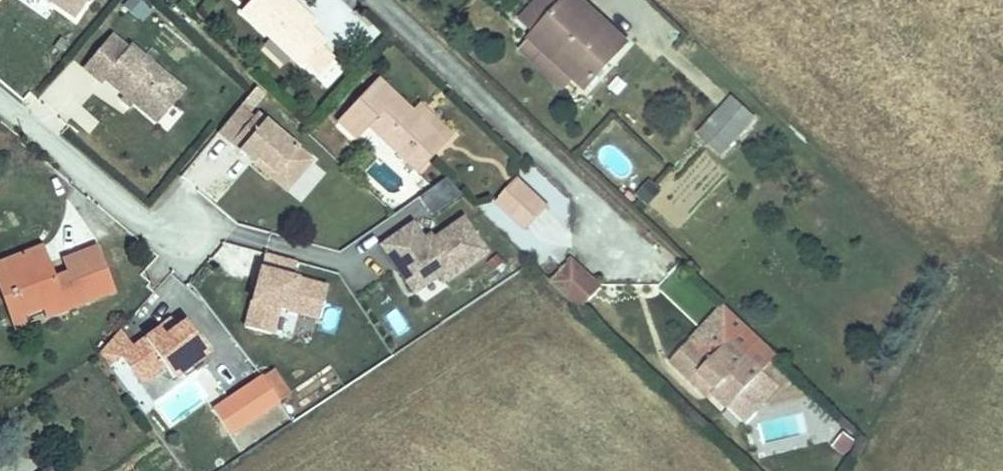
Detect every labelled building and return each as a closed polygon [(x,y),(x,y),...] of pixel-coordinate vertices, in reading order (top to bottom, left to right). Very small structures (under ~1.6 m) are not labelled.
[(77,19),(87,0),(40,0),(77,19)] [(137,0),(135,0),(127,10),(141,22),(150,12),(137,0)] [(247,12),(304,66),(307,63),(324,47),(327,44),(312,30),(317,25),(291,0),(259,0),(247,12)] [(572,78),(585,90),(628,44),(580,0),(540,0),(521,20),(538,34),(579,71),(572,78)] [(531,41),(572,78),(579,71),(538,34),(531,41)] [(114,42),(87,74),(104,88),(107,84),(158,126),(185,94),(134,52),(131,56),(114,42)] [(318,74),(335,58),(324,47),(307,63),(318,74)] [(383,79),(342,121),(361,141),(375,128),(420,174),(448,145),(419,115),(383,79)] [(239,101),(247,112),(265,100),(257,89),(239,101)] [(698,133),(712,147),(732,125),(741,132),(755,118),(733,97),(698,133)] [(315,162),(260,117),(256,122),(242,110),(221,136),(249,159),(253,155),(259,160),(256,164),(275,180),(285,168),(300,181),(315,162)] [(454,140),(424,110),(419,115),(448,145),(454,140)] [(732,125),(712,147),(720,154),(741,132),(732,125)] [(259,160),(253,155),(249,159),(256,164),(259,160)] [(290,192),(300,181),(285,168),(275,180),(290,192)] [(433,216),(460,195),(445,176),(418,197),(433,216)] [(518,181),(499,202),(529,231),(549,210),(518,181)] [(443,281),(485,251),(463,219),(433,240),(430,236),(423,240),(412,224),(382,245),(394,262),(399,258),(403,264),(398,268),(414,291),(438,274),(443,281)] [(62,289),(58,279),(46,248),(5,264),(26,317),(48,309),(52,318),(118,293),(106,261),(89,268),(93,277),(62,289)] [(322,321),(331,289),(296,279),(300,263),(268,255),(263,272),(267,273),(265,281),(261,280),(248,329),(275,337),(282,310),(322,321)] [(403,264),(399,258),(394,262),(398,268),(403,264)] [(52,318),(48,309),(26,317),(5,264),(0,266),(0,281),(19,331),(52,318)] [(598,288),(575,265),(556,285),(580,308),(598,288)] [(62,289),(93,277),(89,268),(58,279),(62,289)] [(703,352),(735,318),(725,309),(693,343),(703,352)] [(395,310),(384,318),(397,337),(408,329),(395,310)] [(765,375),(779,359),(735,318),(703,352),(693,343),(692,342),(669,367),(700,394),(715,378),(726,386),(715,399),(746,425),(780,389),(765,375)] [(175,319),(163,328),(169,336),(181,328),(175,319)] [(213,353),(190,321),(181,328),(169,336),(163,328),(137,347),(124,329),(103,352),(113,366),(124,358),(133,369),(145,360),(156,375),(168,366),(177,379),(213,353)] [(156,375),(145,360),(133,369),(144,384),(156,375)] [(292,396),(275,371),(266,377),(283,402),(292,396)] [(266,377),(216,409),(217,411),(232,433),(233,435),(283,402),(266,377)] [(715,399),(726,386),(715,378),(700,394),(711,404),(715,399)] [(232,433),(217,411),(197,423),(212,446),(232,433)]
